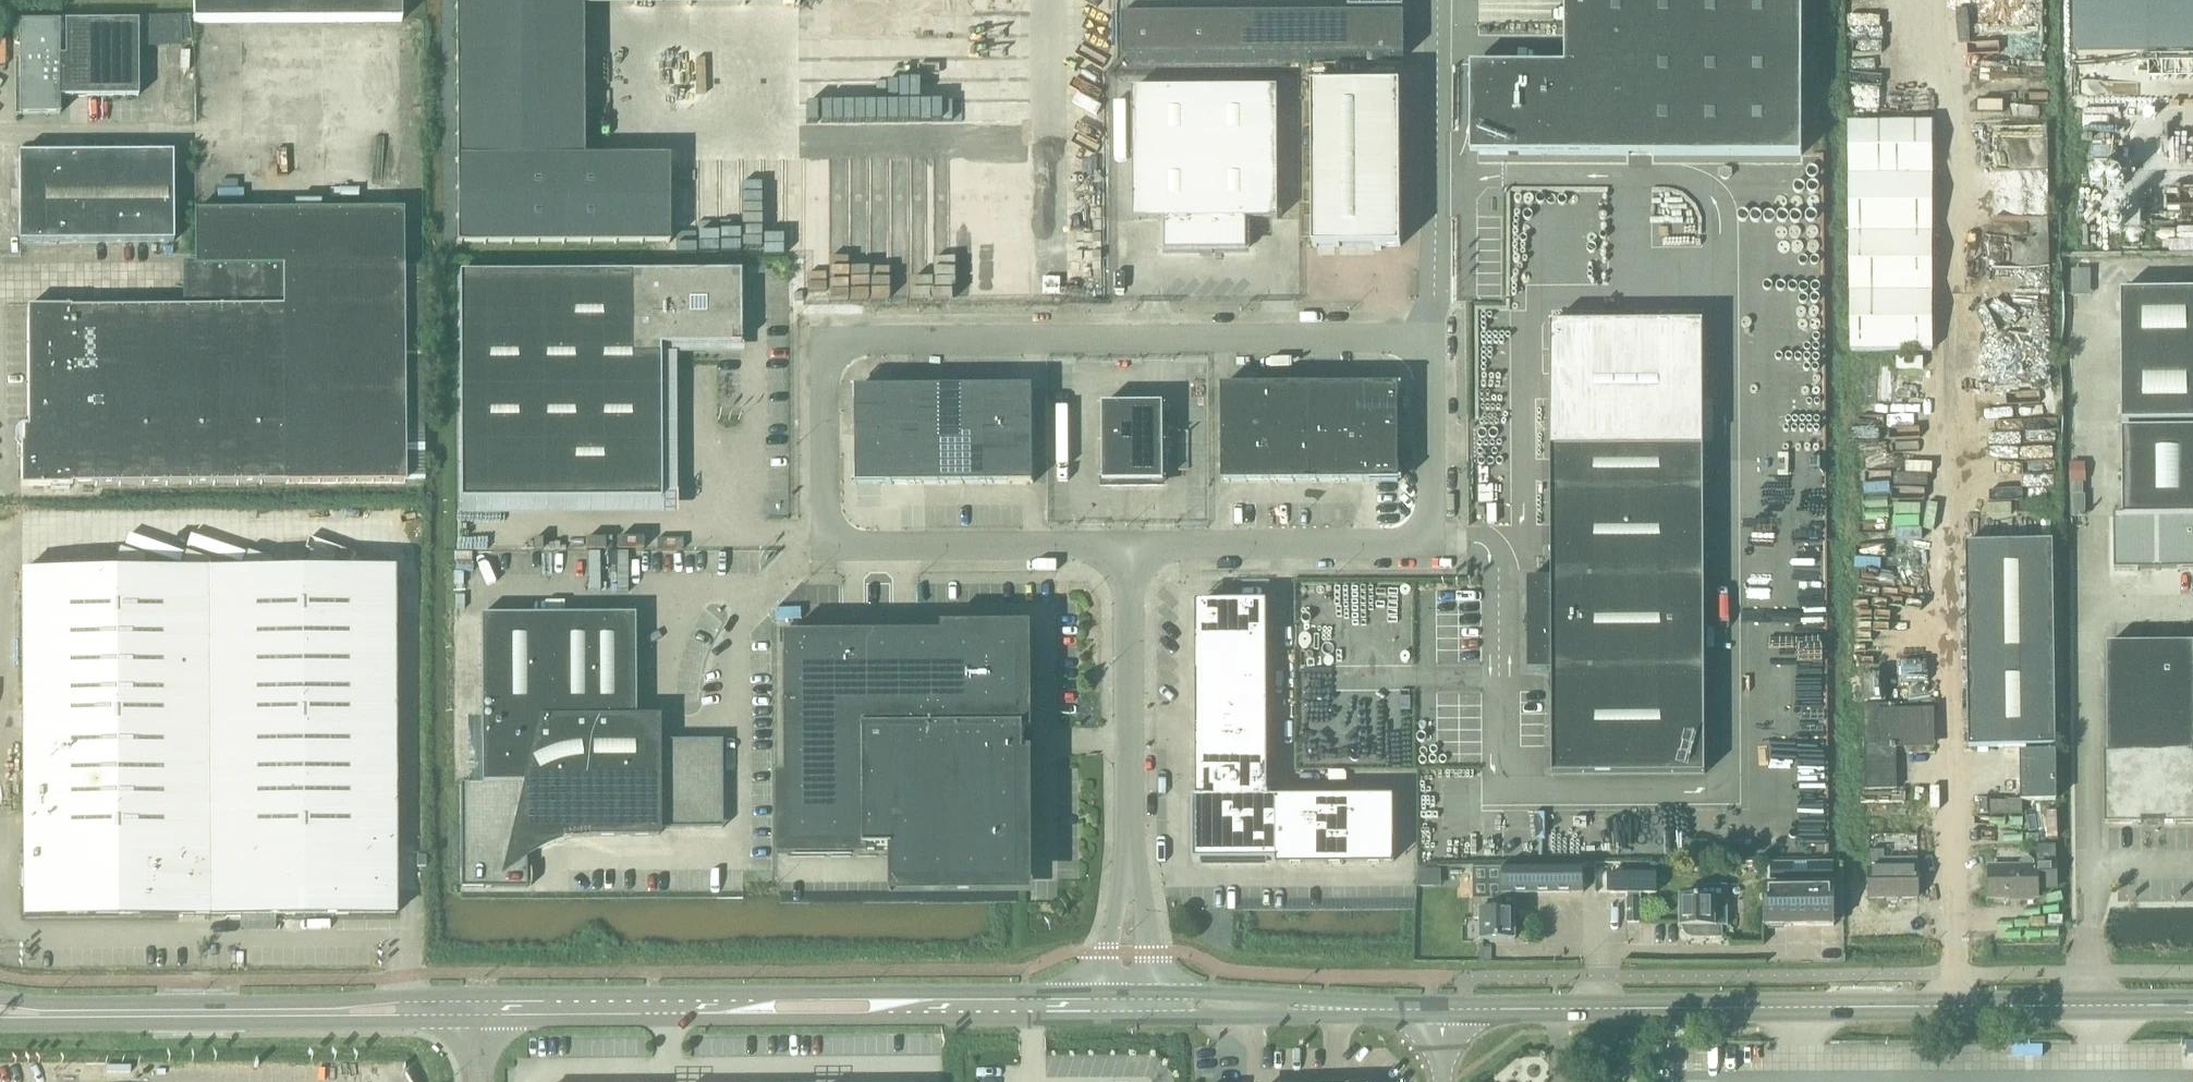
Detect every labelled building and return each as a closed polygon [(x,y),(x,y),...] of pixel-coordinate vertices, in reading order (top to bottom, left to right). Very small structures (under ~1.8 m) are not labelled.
[(193,21),(400,20),(400,0),(193,0),(193,21)] [(457,245),(669,244),(669,157),(584,158),(583,7),(609,7),(619,7),(636,7),(652,7),(670,7),(677,7),(789,6),(794,6),(796,6),(799,6),(799,0),(456,0),(457,245)] [(1479,65),(1479,155),(1802,156),(1802,0),(1593,0),(1593,23),(1566,24),(1566,65),(1479,65)] [(2078,56),(2192,55),(2192,0),(2078,0),(2078,56)] [(991,11),(923,8),(921,50),(989,53),(991,11)] [(1405,15),(1123,16),(1124,59),(1405,58),(1405,15)] [(169,20),(143,21),(144,45),(170,44),(169,20)] [(18,22),(18,58),(19,115),(59,114),(59,97),(137,96),(136,21),(18,22)] [(693,61),(694,102),(719,101),(718,61),(693,61)] [(1312,86),(1313,247),(1401,247),(1400,86),(1312,86)] [(1278,220),(1278,88),(1133,89),(1134,221),(1165,220),(1165,252),(1247,251),(1247,220),(1278,220)] [(1851,351),(1931,350),(1928,120),(1848,121),(1851,351)] [(20,242),(172,241),(171,154),(20,155),(20,242)] [(806,217),(805,154),(741,155),(742,218),(806,217)] [(195,211),(195,266),(404,265),(403,210),(195,211)] [(72,485),(406,482),(425,481),(423,266),(282,268),(283,306),(70,309),(70,308),(27,308),(28,443),(21,443),(21,488),(72,487),(72,485)] [(740,272),(459,274),(460,501),(661,499),(660,346),(740,346),(740,272)] [(2192,420),(2192,290),(2120,290),(2121,421),(2192,420)] [(1552,579),(1528,579),(1528,670),(1552,670),(1553,775),(1705,774),(1703,448),(1703,324),(1551,324),(1551,448),(1552,579)] [(1222,482),(1399,482),(1398,386),(1222,386),(1222,482)] [(1033,387),(857,388),(857,484),(1034,483),(1033,387)] [(1164,482),(1163,404),(1103,405),(1103,483),(1164,482)] [(2121,427),(2122,514),(2192,514),(2192,427),(2121,427)] [(1486,516),(1486,507),(1477,507),(1477,516),(1486,516)] [(2113,515),(2114,570),(2192,569),(2192,514),(2122,514),(2113,515)] [(2021,795),(2055,795),(2055,751),(2053,751),(2053,744),(2054,744),(2052,542),(1966,543),(1968,745),(2025,744),(2025,751),(2020,751),(2021,795)] [(396,916),(394,571),(21,573),(23,917),(396,916)] [(1267,603),(1201,603),(1201,640),(1267,640),(1267,603)] [(635,615),(481,615),(482,783),(460,783),(462,889),(527,888),(527,857),(538,850),(549,845),(570,838),(581,836),(658,835),(658,828),(723,828),(722,740),(658,740),(658,730),(636,729),(635,615)] [(1025,886),(1024,633),(787,635),(788,849),(891,848),(891,896),(893,895),(893,886),(1025,886)] [(1267,640),(1201,640),(1201,679),(1267,679),(1267,640)] [(2107,745),(2107,752),(2104,753),(2104,770),(2108,769),(2108,820),(2164,820),(2164,824),(2175,824),(2175,820),(2192,820),(2192,643),(2107,643),(2107,745)] [(1267,679),(1201,679),(1201,718),(1267,718),(1267,679)] [(1891,712),(1891,704),(1864,704),(1865,788),(1897,787),(1897,743),(1922,743),(1922,730),(1931,730),(1931,711),(1891,712)] [(1267,718),(1201,718),(1202,758),(1267,757),(1267,718)] [(1267,757),(1202,758),(1202,798),(1193,798),(1193,862),(1267,862),(1267,800),(1267,757)] [(1267,862),(1314,862),(1314,799),(1267,800),(1267,862)] [(1314,862),(1353,861),(1353,799),(1314,799),(1314,862)] [(1353,861),(1393,861),(1393,799),(1353,799),(1353,861)] [(2036,886),(2055,886),(2055,845),(2038,845),(2038,860),(2031,860),(2031,867),(1989,867),(1989,896),(2036,896),(2036,886)] [(1870,897),(1917,897),(1917,857),(1885,857),(1885,850),(1870,850),(1870,897)] [(1771,884),(1765,884),(1765,925),(1835,925),(1835,884),(1835,863),(1771,863),(1771,884)] [(1570,867),(1505,867),(1505,893),(1570,893),(1570,867)] [(1656,876),(1609,876),(1609,893),(1628,893),(1639,893),(1656,893),(1656,876)] [(1698,895),(1680,896),(1680,926),(1692,925),(1692,938),(1723,937),(1723,926),(1728,926),(1728,885),(1698,885),(1698,895)] [(1639,923),(1639,893),(1628,893),(1628,923),(1639,923)] [(1516,939),(1516,910),(1505,910),(1505,898),(1474,898),(1473,919),(1481,919),(1481,939),(1516,939)]
